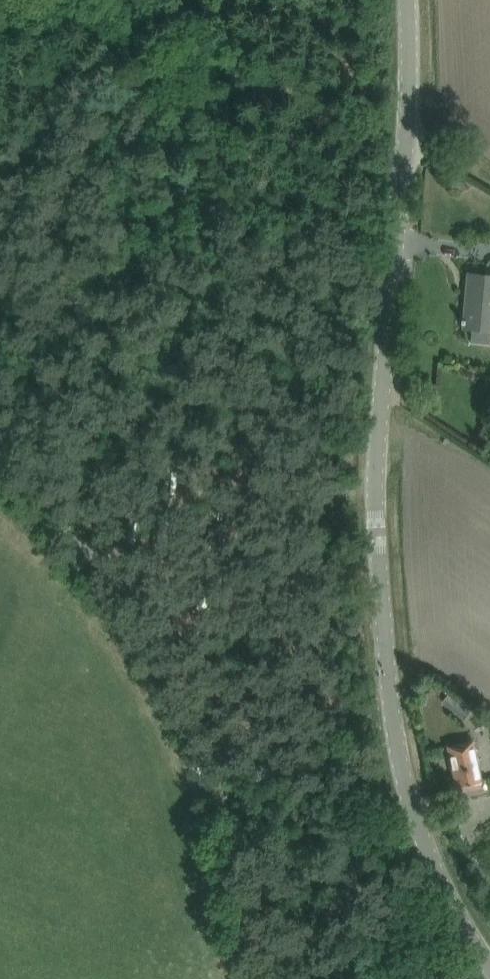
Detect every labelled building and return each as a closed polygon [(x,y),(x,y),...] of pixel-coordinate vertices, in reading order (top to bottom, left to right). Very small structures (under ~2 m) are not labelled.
[(468,274),(464,320),(462,319),(461,323),(463,324),(463,328),(472,328),(471,342),(489,344),(489,276),(468,274)] [(451,691),(443,702),(453,710),(461,699),(451,691)] [(462,785),(464,795),(489,789),(489,785),(488,778),(482,780),(473,740),(448,746),(456,786),(462,785)]
